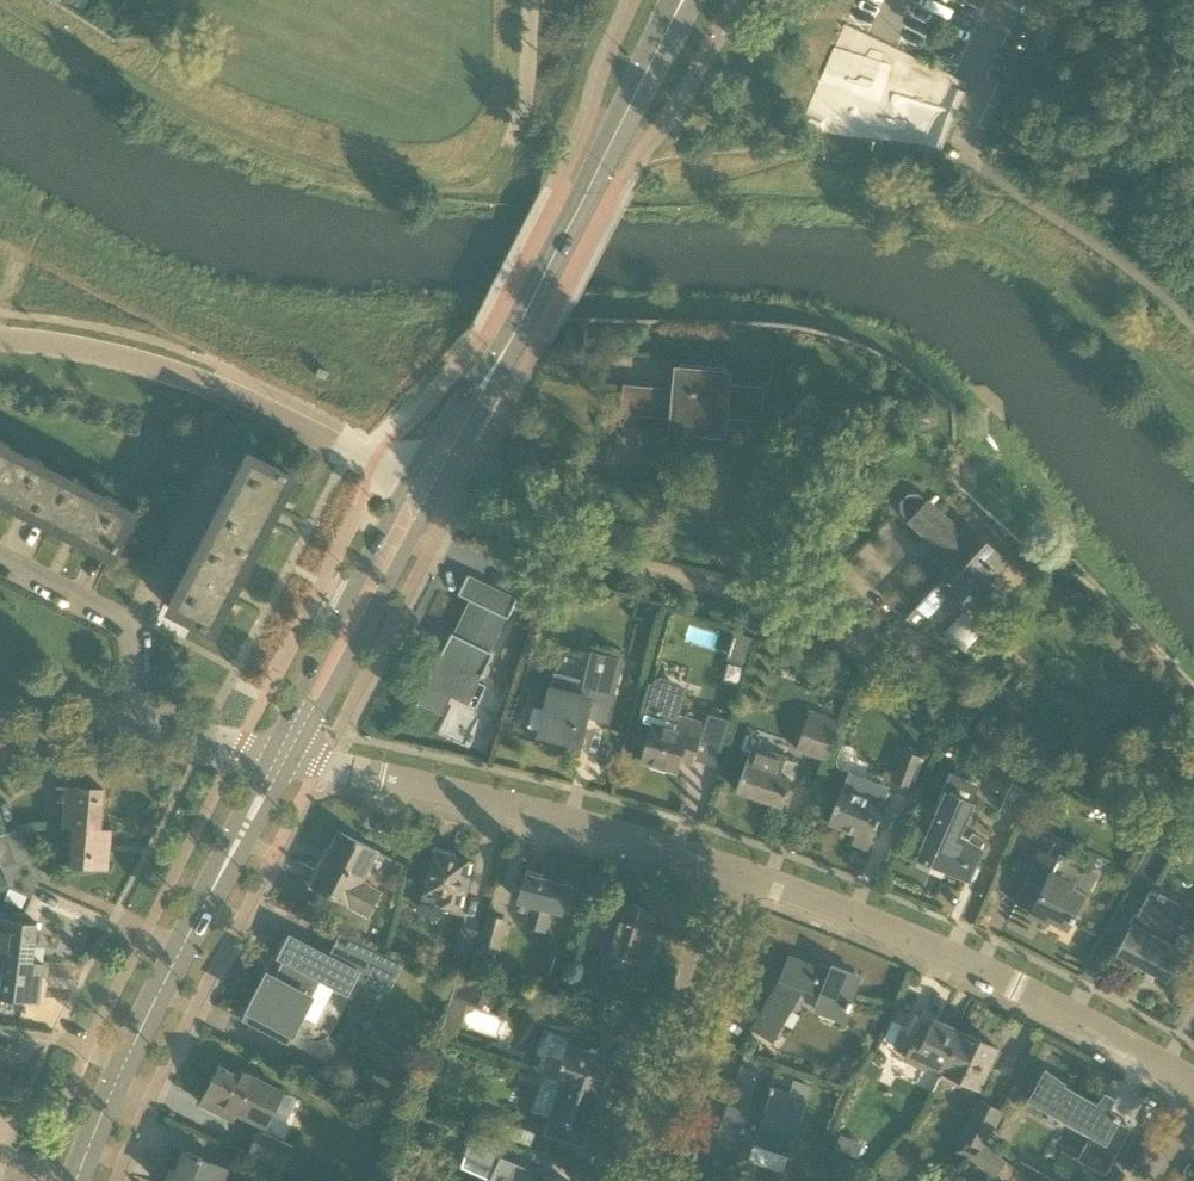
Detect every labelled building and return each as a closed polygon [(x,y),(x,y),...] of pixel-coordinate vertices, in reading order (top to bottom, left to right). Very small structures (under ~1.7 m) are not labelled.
[(672,389),(670,409),(681,410),(680,428),(716,431),(717,412),(761,416),(763,388),(720,384),(721,374),(715,373),(716,369),(690,366),(689,372),(683,371),(682,390),(672,389)] [(624,385),(621,414),(655,417),(658,388),(624,385)] [(19,453),(9,448),(8,449),(0,445),(0,490),(19,453)] [(245,450),(236,467),(237,467),(231,479),(230,479),(225,489),(274,514),(277,507),(275,506),(281,493),(284,495),(294,476),(245,450)] [(35,516),(57,473),(42,465),(41,466),(29,460),(30,459),(19,453),(0,490),(0,498),(5,500),(7,497),(19,504),(18,507),(35,516)] [(66,531),(74,536),(96,493),(85,487),(84,488),(72,482),(73,481),(57,473),(35,516),(53,525),(55,522),(67,529),(66,531)] [(225,489),(219,499),(220,500),(214,512),(213,511),(205,527),(254,553),(263,535),(260,534),(267,521),(269,522),(274,514),(225,489)] [(134,513),(118,504),(117,505),(105,499),(106,498),(96,493),(74,536),(81,539),(83,537),(95,543),(94,546),(112,555),(134,513)] [(901,512),(909,520),(908,521),(943,552),(935,561),(936,562),(895,607),(918,628),(959,583),(976,598),(1009,561),(969,524),(962,532),(918,494),(908,495),(901,502),(901,512)] [(205,527),(196,543),(197,543),(191,555),(190,554),(185,565),(234,591),(238,583),(235,581),(242,569),(244,570),(254,553),(205,527)] [(185,565),(179,575),(180,576),(174,588),(173,587),(165,604),(214,629),(223,611),(221,609),(227,597),(230,598),(234,591),(185,565)] [(470,575),(469,574),(459,594),(472,601),(456,635),(453,633),(442,653),(417,705),(418,705),(431,680),(470,699),(467,704),(476,708),(476,707),(469,704),(483,675),(494,653),(488,651),(505,616),(509,619),(518,598),(517,597),(516,599),(469,577),(470,575)] [(735,632),(731,645),(752,652),(756,639),(735,632)] [(607,720),(617,681),(620,659),(591,652),(584,679),(555,672),(550,688),(540,734),(579,743),(586,715),(607,720)] [(703,724),(679,717),(686,694),(683,693),(684,688),(680,682),(661,675),(655,679),(654,683),(650,682),(631,746),(645,750),(642,761),(676,771),(681,757),(692,760),(703,724)] [(798,749),(829,760),(843,721),(812,710),(798,749)] [(705,714),(703,760),(723,761),(725,715),(705,714)] [(796,764),(785,761),(751,749),(737,790),(783,806),(792,780),(791,780),(796,764)] [(909,788),(921,757),(906,751),(893,782),(909,788)] [(871,839),(891,787),(849,771),(829,823),(871,839)] [(1013,782),(1000,811),(1020,819),(1033,791),(1013,782)] [(75,827),(101,827),(104,789),(67,786),(64,826),(75,827)] [(973,867),(983,845),(970,839),(969,840),(959,834),(972,802),(947,792),(938,816),(943,818),(924,861),(962,877),(968,864),(973,867)] [(101,828),(101,827),(75,827),(71,865),(108,868),(112,828),(101,828)] [(30,857),(28,851),(20,828),(5,834),(15,862),(30,857)] [(381,893),(360,883),(377,850),(341,832),(312,887),(348,905),(368,917),(381,893)] [(3,867),(15,862),(5,834),(0,836),(0,860),(3,867)] [(1173,850),(1153,839),(1135,872),(1155,883),(1173,850)] [(470,875),(465,874),(469,860),(434,852),(421,912),(444,917),(446,906),(457,908),(461,892),(465,893),(470,875)] [(1059,861),(1044,853),(1037,869),(1034,868),(1018,901),(1034,909),(1033,912),(1048,919),(1049,917),(1067,925),(1070,920),(1073,921),(1076,915),(1073,913),(1082,895),(1073,891),(1075,886),(1052,875),(1059,861)] [(43,870),(34,865),(30,857),(15,862),(3,867),(4,870),(37,885),(43,870)] [(32,897),(37,885),(4,870),(10,888),(32,897)] [(550,909),(562,913),(569,885),(526,874),(519,901),(531,905),(526,926),(544,931),(550,909)] [(1159,896),(1150,891),(1118,952),(1168,979),(1173,969),(1174,969),(1191,938),(1182,934),(1185,929),(1170,921),(1179,903),(1159,893),(1159,896)] [(606,961),(626,967),(628,959),(649,965),(655,945),(647,942),(656,910),(617,899),(611,918),(618,920),(606,961)] [(484,951),(498,955),(506,918),(492,914),(484,951)] [(32,960),(37,922),(0,917),(0,921),(0,959),(6,959),(32,960)] [(460,925),(456,944),(472,948),(476,928),(460,925)] [(287,960),(277,979),(275,982),(340,1015),(350,995),(346,993),(355,976),(386,992),(400,965),(341,935),(329,958),(290,937),(280,957),(287,960)] [(852,1002),(849,1001),(859,977),(832,966),(830,972),(791,957),(782,979),(783,979),(762,1014),(781,1024),(803,987),(824,995),(818,1009),(845,1020),(852,1002)] [(0,959),(0,997),(38,1002),(43,962),(32,960),(6,959),(0,959)] [(267,974),(266,977),(244,1018),(289,1041),(293,1034),(314,1045),(327,1041),(340,1015),(275,982),(277,979),(267,974)] [(488,989),(459,979),(450,1007),(466,1012),(468,1005),(482,1009),(488,989)] [(943,1069),(961,1031),(934,1018),(926,1034),(918,1031),(906,1057),(925,1067),(927,1062),(943,1069)] [(961,1031),(943,1069),(943,1070),(963,1079),(966,1072),(983,1079),(998,1048),(962,1030),(961,1031)] [(563,1080),(602,1093),(614,1058),(568,1043),(563,1059),(548,1054),(542,1072),(563,1079),(563,1080)] [(898,1072),(913,1079),(919,1066),(904,1059),(898,1072)] [(225,1105),(240,1112),(254,1119),(254,1118),(266,1124),(282,1091),(271,1085),(271,1084),(242,1070),(239,1075),(220,1066),(208,1091),(227,1101),(225,1105)] [(1046,1070),(1030,1099),(1105,1141),(1091,1166),(1105,1173),(1130,1129),(1117,1122),(1120,1117),(1109,1111),(1115,1099),(1105,1093),(1098,1105),(1063,1085),(1065,1082),(1046,1070)] [(602,1093),(563,1080),(550,1117),(551,1117),(547,1129),(583,1141),(587,1129),(588,1129),(600,1092),(602,1093)] [(715,1128),(706,1153),(746,1166),(754,1143),(788,1155),(807,1099),(773,1087),(763,1117),(728,1105),(719,1129),(715,1128)] [(983,1151),(981,1149),(986,1142),(1003,1108),(982,1098),(962,1138),(955,1150),(975,1161),(983,1151)] [(283,1168),(293,1146),(261,1131),(251,1153),(283,1168)] [(471,1131),(467,1147),(504,1158),(509,1141),(471,1131)] [(853,1156),(858,1143),(839,1135),(834,1149),(853,1156)] [(996,1178),(1010,1160),(986,1142),(981,1149),(983,1151),(975,1161),(996,1178)] [(226,1167),(203,1158),(203,1157),(186,1150),(178,1171),(173,1170),(168,1180),(220,1180),(226,1167)] [(495,1165),(488,1180),(530,1180),(495,1165)]
